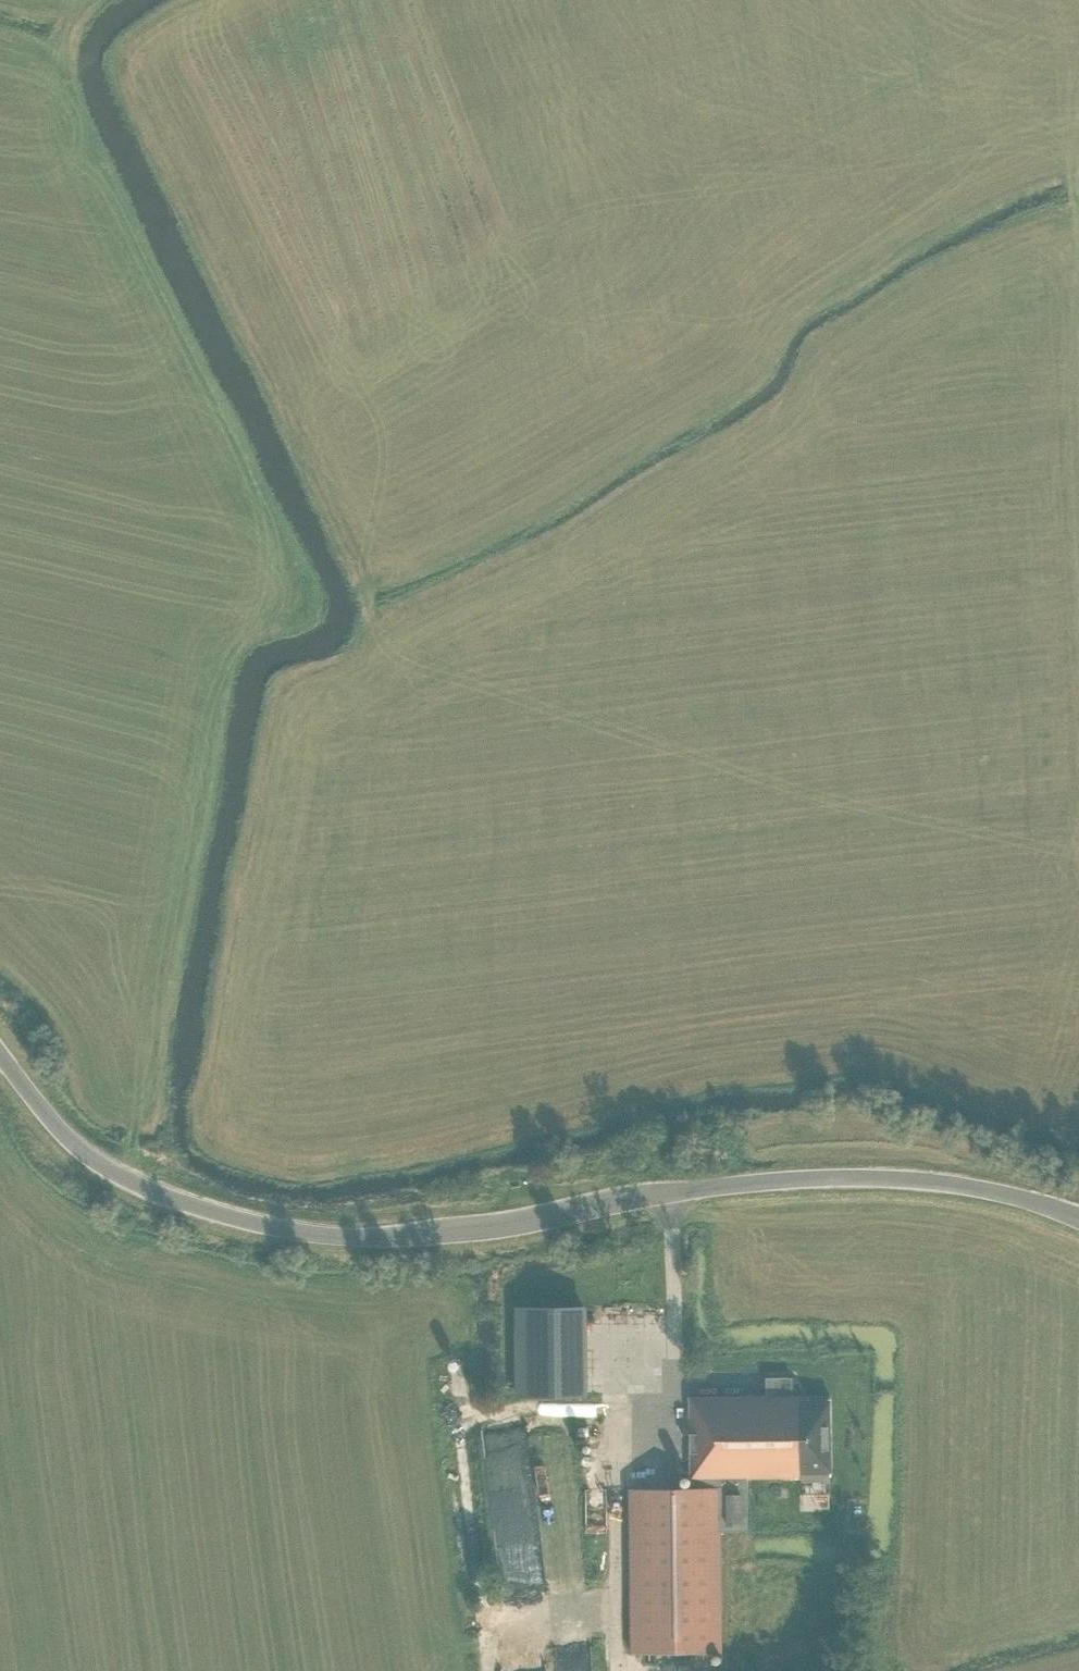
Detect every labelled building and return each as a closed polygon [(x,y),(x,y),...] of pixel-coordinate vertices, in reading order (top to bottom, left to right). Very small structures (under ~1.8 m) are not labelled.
[(588,1393),(587,1304),(522,1305),(523,1395),(588,1393)] [(767,1397),(693,1398),(694,1478),(748,1477),(802,1476),(802,1481),(830,1481),(830,1476),(831,1476),(830,1395),(793,1396),(793,1377),(766,1378),(767,1397)] [(529,1430),(487,1435),(491,1472),(533,1467),(529,1430)] [(605,1652),(605,1670),(731,1670),(731,1651),(723,1651),(721,1531),(748,1530),(748,1477),(694,1478),(695,1489),(630,1490),(632,1652),(605,1652)]
